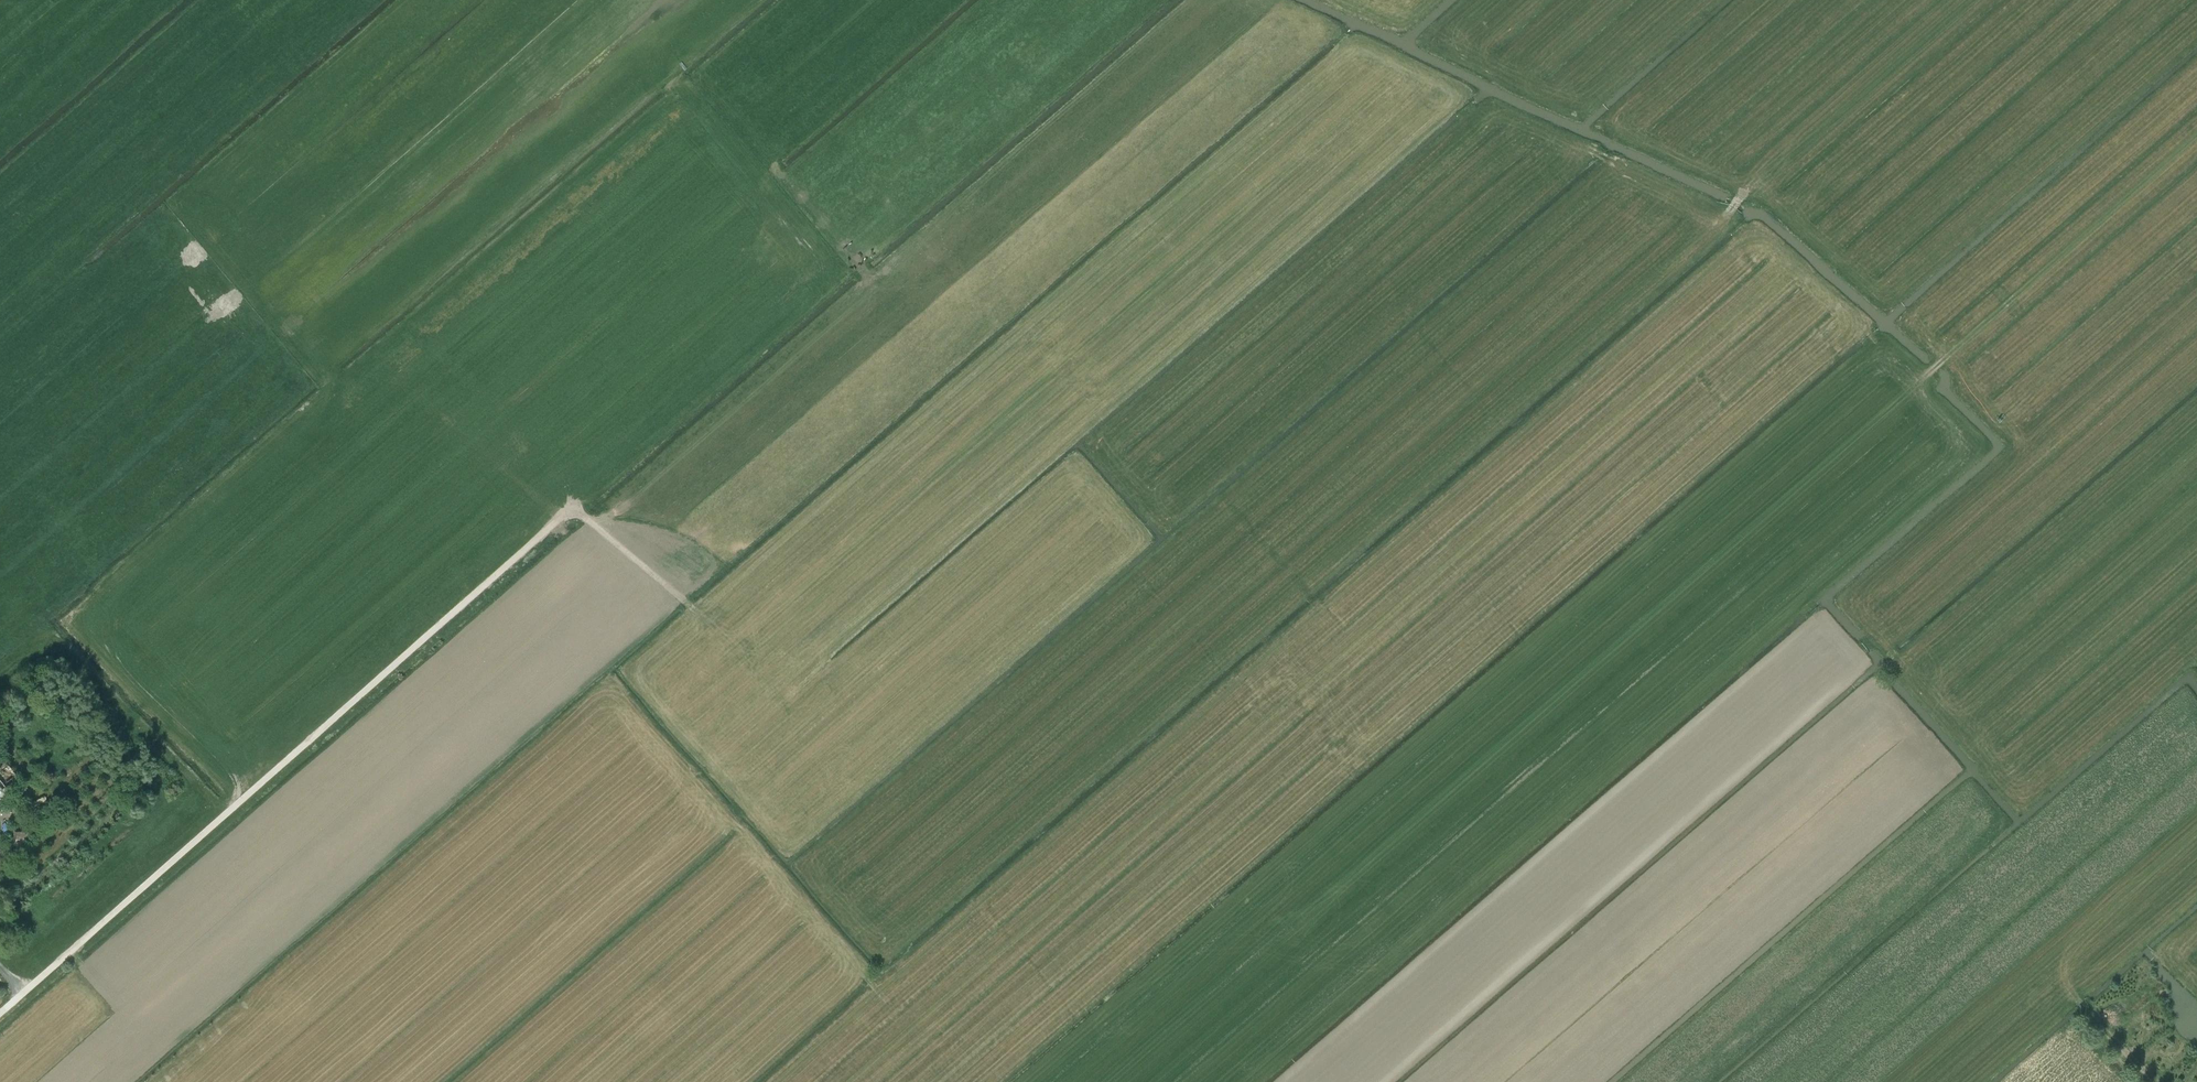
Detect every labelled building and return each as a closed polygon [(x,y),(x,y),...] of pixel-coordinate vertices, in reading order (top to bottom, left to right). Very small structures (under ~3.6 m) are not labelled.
[(23,784),(0,755),(0,802),(23,784)] [(33,828),(14,824),(9,847),(28,851),(33,828)] [(18,859),(8,847),(0,854),(0,874),(18,859)]
